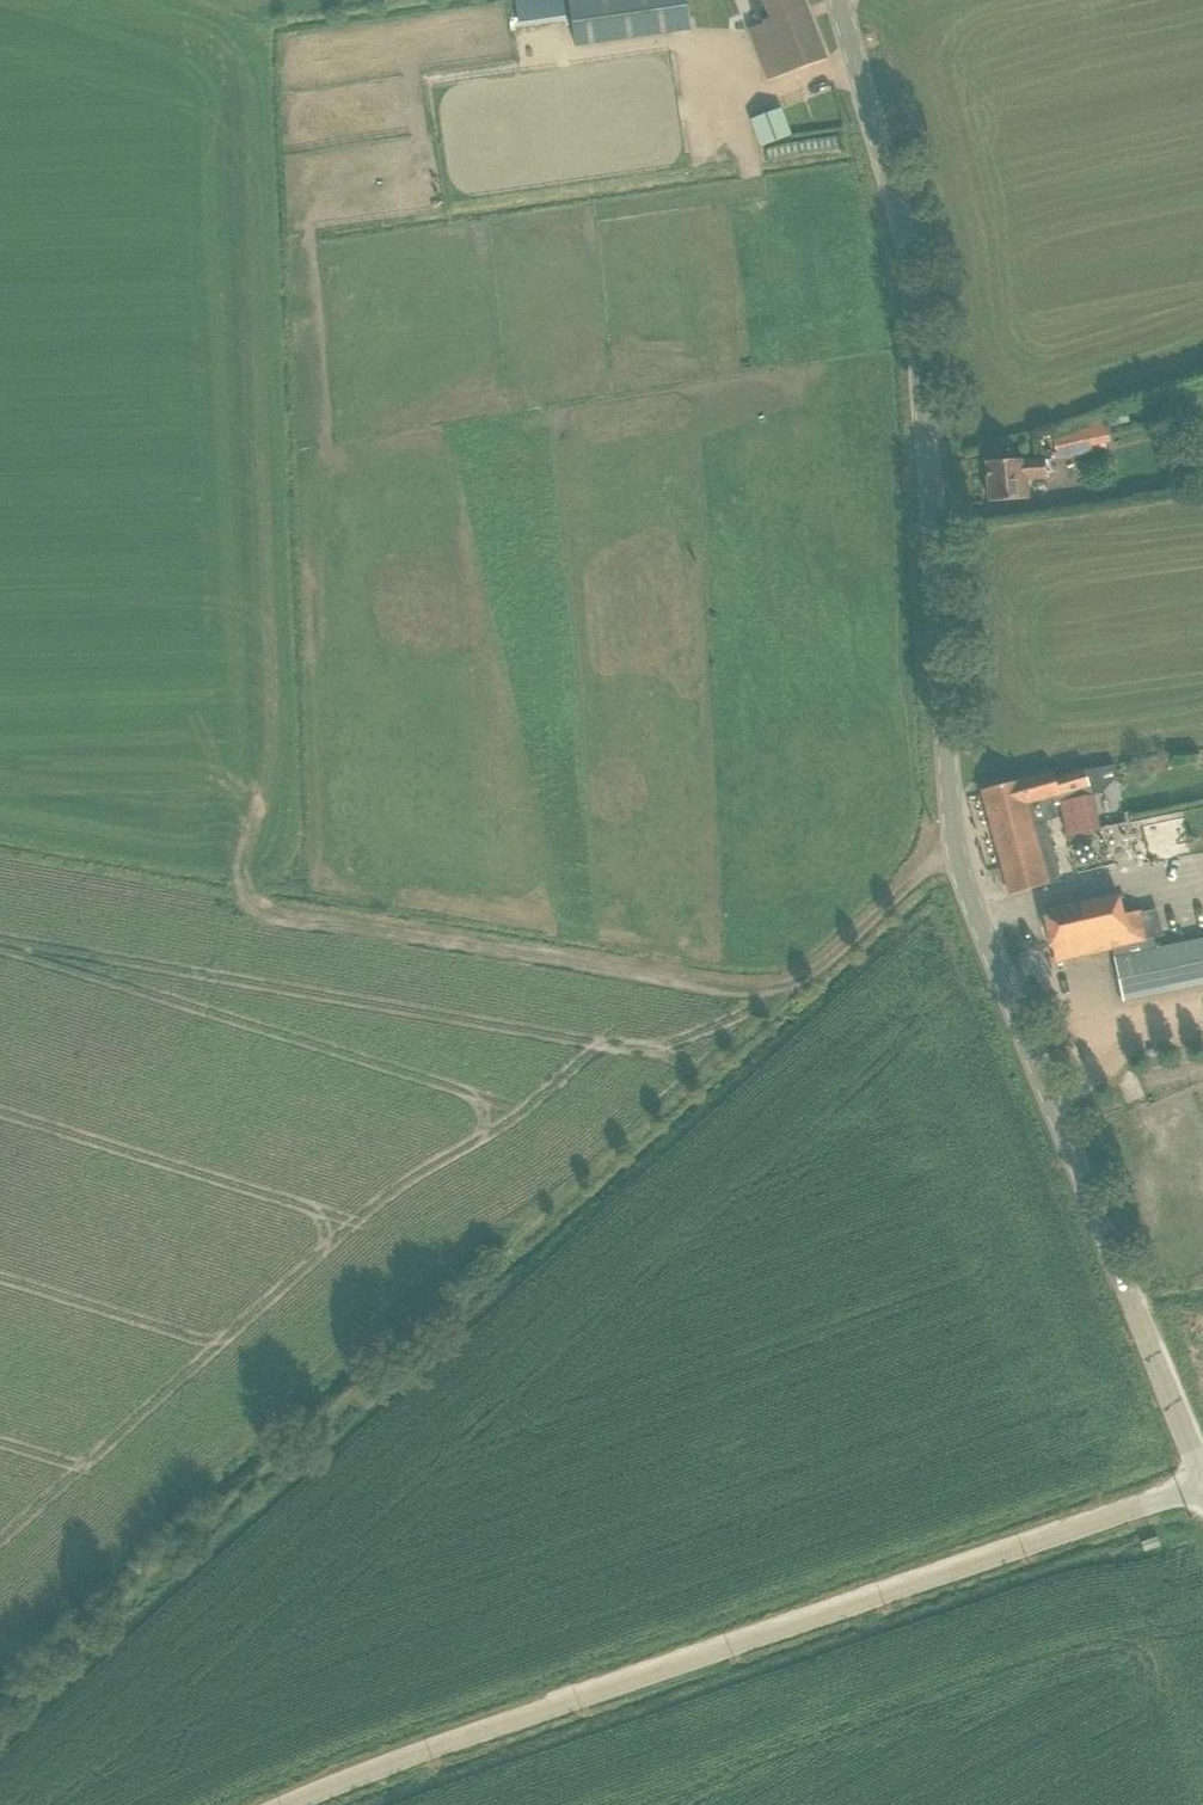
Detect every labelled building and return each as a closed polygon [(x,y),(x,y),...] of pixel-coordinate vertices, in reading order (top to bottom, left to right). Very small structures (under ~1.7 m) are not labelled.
[(517,24),(566,17),(563,0),(533,0),(514,3),(517,24)] [(570,2),(577,47),(692,29),(687,0),(580,0),(570,2)] [(826,59),(804,0),(748,0),(758,27),(749,31),(768,81),(826,59)] [(781,109),(759,117),(751,120),(761,147),(791,136),(781,109)] [(1052,430),(1057,452),(1059,459),(1091,452),(1089,446),(1107,442),(1103,417),(1067,425),(1067,427),(1052,430)] [(1046,472),(1051,472),(1050,459),(1046,460),(1045,459),(1022,460),(1021,459),(987,461),(989,501),(1028,498),(1027,479),(1047,477),(1046,472)] [(1056,770),(1004,784),(981,790),(1009,894),(1061,880),(1045,820),(1056,817),(1053,802),(1057,801),(1066,837),(1100,829),(1091,793),(1085,770),(1058,777),(1056,770)] [(1171,851),(1165,800),(1115,806),(1116,821),(1130,820),(1135,856),(1171,851)] [(1116,894),(1067,905),(1043,911),(1053,953),(1055,962),(1148,940),(1141,908),(1120,913),(1116,894)] [(1156,949),(1114,957),(1123,1000),(1202,984),(1202,939),(1156,949)] [(1156,1537),(1139,1542),(1142,1551),(1159,1546),(1156,1537)]
